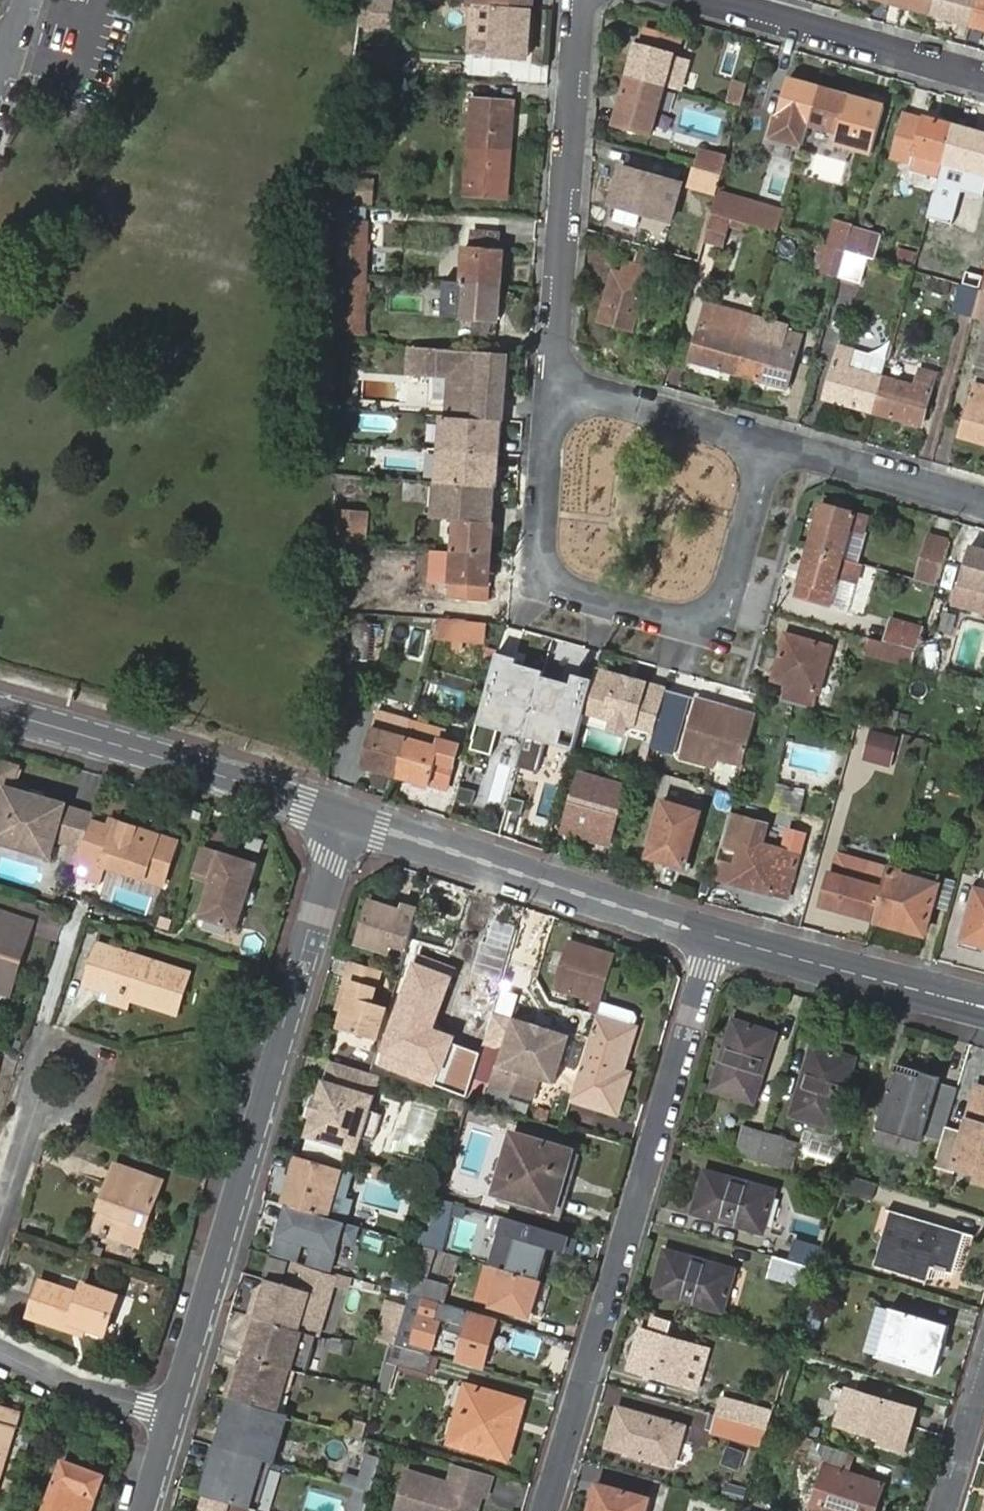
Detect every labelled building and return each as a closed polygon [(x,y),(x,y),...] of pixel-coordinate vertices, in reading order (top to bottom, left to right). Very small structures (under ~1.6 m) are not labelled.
[(392,2),(376,0),(374,27),(390,28),(392,2)] [(495,6),(530,9),(531,0),(496,0),(495,6)] [(889,2),(910,8),(930,14),(934,0),(890,0),(889,2)] [(930,14),(950,19),(971,25),(973,16),(978,0),(934,0),(930,14)] [(973,16),(971,25),(983,29),(983,0),(978,0),(973,16)] [(530,9),(495,6),(492,40),(474,38),(473,55),(515,58),(527,59),(527,49),(530,9)] [(637,45),(628,75),(666,86),(681,90),(689,60),(676,56),(681,39),(645,29),(641,46),(637,45)] [(666,86),(628,75),(618,111),(615,125),(623,127),(651,135),(666,86)] [(809,124),(819,89),(789,79),(778,116),(773,135),(803,143),(809,124)] [(746,91),(747,86),(735,82),(734,87),(746,91)] [(729,103),(742,106),(746,91),(734,87),(729,103)] [(849,97),(819,89),(809,124),(839,133),(837,143),(857,149),(869,103),(849,97)] [(472,99),(468,147),(510,150),(511,137),(513,113),(513,102),(472,99)] [(920,171),(939,176),(943,162),(953,126),(923,117),(922,120),(905,114),(893,157),(912,163),(911,166),(921,169),(920,171)] [(939,176),(963,183),(966,169),(973,171),(983,174),(983,135),(953,126),(943,162),(939,176)] [(510,150),(468,147),(465,195),(507,198),(510,150)] [(701,150),(696,168),(722,175),(727,158),(701,150)] [(620,167),(610,205),(671,222),(682,185),(620,167)] [(722,175),(696,168),(692,184),(717,192),(722,176),(722,175)] [(717,192),(716,197),(725,199),(731,178),(722,176),(717,192)] [(341,202),(372,205),(374,180),(343,177),(341,202)] [(750,225),(778,232),(781,220),(769,216),(771,210),(725,199),(716,197),(711,214),(730,219),(750,225)] [(769,216),(781,220),(784,213),(771,210),(769,216)] [(711,214),(704,239),(723,244),(728,226),(748,231),(750,225),(730,219),(711,214)] [(781,220),(778,232),(788,236),(792,223),(781,220)] [(821,245),(846,252),(852,229),(854,225),(837,220),(834,228),(833,234),(826,232),(818,230),(814,243),(821,245)] [(340,221),(339,274),(366,274),(367,222),(340,221)] [(833,234),(834,228),(828,226),(826,232),(833,234)] [(867,258),(875,260),(881,237),(852,229),(846,252),(867,258)] [(821,272),(839,277),(846,252),(821,245),(818,252),(826,254),(822,270),(821,272)] [(465,248),(463,283),(501,286),(504,250),(465,248)] [(896,266),(913,271),(918,254),(901,248),(896,266)] [(619,283),(612,280),(600,322),(631,331),(641,299),(646,282),(650,269),(655,271),(659,257),(637,251),(633,264),(626,262),(622,274),(619,283)] [(814,267),(822,270),(826,254),(818,252),(814,267)] [(846,252),(839,277),(860,283),(867,258),(846,252)] [(646,282),(641,299),(649,301),(655,284),(651,284),(655,271),(650,269),(646,282)] [(614,272),(612,280),(619,283),(622,274),(614,272)] [(366,274),(339,274),(338,332),(337,333),(364,334),(366,274)] [(463,283),(447,282),(446,303),(445,316),(461,317),(498,320),(501,286),(463,283)] [(954,312),(973,317),(981,289),(961,284),(954,312)] [(973,317),(983,320),(983,291),(982,290),(981,289),(973,317)] [(698,363),(738,374),(748,340),(754,318),(706,304),(705,308),(693,350),(702,352),(698,363)] [(748,340),(738,374),(778,386),(787,388),(791,377),(802,336),(786,332),(781,349),(748,340)] [(502,420),(507,353),(413,346),(411,372),(452,375),(449,416),(453,417),(490,419),(502,420)] [(891,346),(887,361),(897,364),(901,349),(891,346)] [(834,401),(873,412),(882,378),(865,372),(870,355),(839,347),(828,387),(825,399),(834,401)] [(882,378),(873,412),(912,423),(922,425),(925,415),(936,374),(920,369),(915,386),(882,378)] [(983,443),(983,387),(973,384),(960,436),(983,443)] [(453,417),(443,416),(440,449),(438,483),(497,487),(500,454),(502,420),(490,419),(453,417)] [(816,527),(809,551),(842,560),(851,528),(864,532),(868,518),(855,514),(830,507),(822,505),(816,527)] [(337,525),(335,543),(338,543),(365,546),(367,514),(338,512),(337,525)] [(456,520),(454,553),(491,555),(493,523),(456,520)] [(851,528),(842,560),(855,564),(864,532),(851,528)] [(930,535),(917,581),(936,586),(950,541),(949,540),(930,535)] [(970,547),(960,584),(983,590),(983,551),(970,547)] [(842,560),(809,551),(801,582),(797,596),(829,605),(833,591),(837,576),(856,582),(861,565),(856,564),(855,564),(842,560)] [(491,555),(454,553),(451,584),(450,600),(488,602),(488,587),(491,555)] [(893,621),(886,643),(917,651),(924,630),(893,621)] [(345,640),(353,640),(355,623),(347,622),(345,640)] [(355,623),(353,640),(352,657),(369,659),(372,623),(356,622),(355,623)] [(441,623),(438,632),(449,635),(451,625),(441,623)] [(786,702),(813,710),(818,692),(831,647),(787,635),(775,674),(774,680),(792,685),(786,702)] [(886,643),(868,637),(864,652),(913,666),(917,651),(886,643)] [(518,659),(498,653),(471,749),(491,755),(498,731),(526,739),(544,677),(545,671),(516,663),(518,659)] [(667,690),(597,670),(586,713),(614,720),(626,724),(655,732),(667,690)] [(571,684),(544,677),(526,739),(518,767),(536,772),(545,743),(575,752),(586,712),(595,680),(574,675),(571,684)] [(690,696),(667,690),(655,732),(651,748),(674,754),(690,696)] [(743,765),(757,716),(696,698),(680,756),(715,766),(718,758),(743,765)] [(901,712),(899,712),(886,709),(882,723),(897,727),(897,725),(901,712)] [(915,717),(901,712),(897,725),(912,729),(915,717)] [(626,724),(614,720),(611,731),(624,735),(626,724)] [(442,737),(409,727),(406,739),(439,749),(441,742),(442,737)] [(362,766),(396,776),(406,739),(405,739),(374,731),(372,730),(362,766)] [(869,730),(863,761),(894,767),(900,737),(869,730)] [(406,739),(396,776),(430,786),(447,790),(454,762),(459,747),(441,742),(439,749),(406,739)] [(18,768),(0,762),(0,808),(2,809),(8,791),(11,791),(18,768)] [(610,781),(592,776),(580,772),(573,798),(563,831),(609,844),(622,801),(626,786),(610,781)] [(802,813),(807,788),(777,783),(773,808),(802,813)] [(93,815),(8,791),(2,809),(0,816),(0,841),(33,851),(37,836),(82,850),(93,815)] [(664,802),(648,857),(685,867),(701,812),(664,802)] [(82,850),(77,868),(104,876),(106,871),(164,889),(179,841),(149,831),(147,837),(135,835),(137,828),(111,819),(108,825),(92,819),(82,850)] [(749,820),(731,883),(788,899),(800,855),(762,845),(768,826),(749,820)] [(149,831),(137,828),(135,835),(147,837),(149,831)] [(204,845),(194,875),(211,880),(220,850),(204,845)] [(252,861),(220,850),(211,880),(200,914),(231,924),(252,861)] [(889,873),(889,872),(891,868),(870,862),(868,866),(864,883),(868,884),(872,868),(889,873)] [(851,914),(876,922),(885,889),(889,873),(872,868),(868,884),(864,883),(852,879),(838,875),(831,900),(829,908),(843,912),(851,914)] [(885,889),(876,922),(924,935),(931,910),(938,886),(922,882),(889,872),(889,873),(885,889)] [(956,891),(938,886),(931,910),(950,916),(956,891)] [(977,889),(967,925),(963,940),(983,946),(983,891),(977,889)] [(391,903),(388,910),(399,914),(401,905),(391,903)] [(408,943),(417,910),(401,905),(399,914),(388,910),(370,905),(361,939),(391,948),(393,939),(408,943)] [(0,912),(0,926),(30,935),(34,922),(0,912)] [(15,984),(30,935),(0,926),(0,980),(15,984)] [(492,1012),(511,948),(485,940),(467,1004),(492,1012)] [(117,990),(135,996),(180,1010),(192,970),(102,943),(90,982),(117,990)] [(569,943),(556,989),(598,1002),(612,956),(569,943)] [(415,962),(378,1059),(464,1091),(478,1054),(453,1045),(457,1036),(435,1028),(455,977),(415,962)] [(347,981),(376,989),(381,972),(352,963),(347,981)] [(0,980),(0,989),(12,993),(15,984),(0,980)] [(338,1029),(378,1041),(387,1012),(371,1007),(376,989),(347,981),(341,1000),(346,1001),(342,1017),(338,1029)] [(132,1006),(135,996),(117,990),(113,1000),(132,1006)] [(337,1015),(342,1017),(346,1001),(341,1000),(337,1015)] [(513,1010),(495,1004),(491,1015),(485,1036),(504,1042),(493,1077),(509,1083),(517,1060),(547,1069),(559,1032),(511,1016),(513,1010)] [(597,1017),(570,1101),(616,1115),(628,1075),(620,1073),(624,1058),(618,1056),(621,1049),(626,1052),(634,1029),(597,1017)] [(732,1024),(711,1093),(753,1105),(773,1036),(732,1024)] [(812,1047),(793,1116),(834,1128),(853,1059),(812,1047)] [(618,1056),(624,1058),(626,1052),(621,1049),(618,1056)] [(369,1072),(334,1062),(328,1082),(326,1081),(320,1101),(315,1120),(309,1139),(358,1152),(362,1138),(373,1140),(380,1112),(370,1109),(379,1076),(369,1072)] [(919,1077),(921,1071),(894,1063),(893,1069),(919,1077)] [(946,1126),(956,1088),(939,1083),(940,1077),(921,1071),(919,1077),(893,1069),(877,1121),(923,1135),(926,1121),(946,1126)] [(934,1166),(953,1172),(956,1162),(983,1171),(983,1089),(977,1087),(964,1132),(946,1126),(934,1166)] [(309,1118),(315,1120),(320,1101),(315,1099),(309,1118)] [(920,1142),(923,1135),(877,1121),(874,1129),(920,1142)] [(745,1129),(736,1155),(757,1161),(766,1133),(745,1129)] [(786,1139),(766,1133),(757,1161),(779,1168),(786,1139)] [(513,1135),(496,1193),(499,1194),(553,1210),(571,1153),(513,1135)] [(352,1172),(358,1152),(309,1139),(304,1158),(336,1167),(352,1172)] [(298,1156),(284,1205),(285,1205),(321,1216),(323,1216),(336,1167),(304,1158),(298,1156)] [(117,1189),(111,1206),(104,1226),(111,1228),(109,1233),(114,1235),(116,1230),(146,1240),(167,1176),(122,1160),(113,1187),(117,1189)] [(953,1172),(983,1182),(983,1171),(956,1162),(953,1172)] [(707,1170),(694,1211),(764,1232),(777,1191),(707,1170)] [(877,1185),(844,1175),(840,1186),(840,1188),(873,1199),(877,1185)] [(107,1204),(111,1206),(117,1189),(113,1187),(107,1204)] [(353,1242),(357,1226),(323,1216),(321,1216),(285,1205),(271,1252),(290,1258),(295,1260),(300,1241),(311,1244),(306,1263),(329,1270),(338,1238),(353,1242)] [(469,1221),(472,1209),(464,1207),(460,1218),(461,1218),(469,1221)] [(895,1212),(880,1261),(926,1275),(923,1284),(926,1284),(931,1267),(951,1273),(963,1231),(895,1212)] [(563,1253),(568,1236),(535,1227),(506,1218),(491,1265),(541,1280),(547,1260),(540,1258),(543,1247),(550,1249),(563,1253)] [(816,1270),(818,1263),(822,1249),(796,1241),(790,1262),(816,1270)] [(547,1260),(550,1249),(543,1247),(540,1258),(547,1260)] [(665,1248),(652,1292),(724,1312),(735,1269),(665,1248)] [(264,1255),(259,1273),(279,1279),(284,1261),(264,1255)] [(320,1336),(337,1275),(292,1262),(288,1275),(286,1274),(283,1282),(312,1293),(302,1331),(320,1336)] [(810,1291),(816,1270),(790,1262),(784,1283),(810,1291)] [(541,1280),(491,1265),(488,1265),(482,1285),(491,1288),(493,1284),(499,1286),(493,1302),(493,1304),(532,1315),(532,1313),(544,1316),(554,1284),(541,1280)] [(352,1279),(337,1275),(335,1284),(349,1289),(352,1279)] [(79,1316),(95,1322),(113,1327),(126,1290),(91,1278),(88,1288),(49,1276),(37,1312),(77,1325),(79,1316)] [(416,1277),(412,1293),(446,1304),(451,1287),(416,1277)] [(250,1315),(302,1331),(312,1293),(283,1282),(266,1278),(262,1290),(259,1301),(254,1299),(250,1315)] [(478,1298),(493,1302),(499,1286),(493,1284),(491,1288),(482,1285),(478,1298)] [(257,1289),(254,1299),(259,1301),(262,1290),(257,1289)] [(483,1369),(497,1319),(446,1304),(412,1293),(407,1305),(399,1331),(395,1345),(425,1353),(427,1348),(433,1349),(441,1320),(451,1323),(449,1332),(466,1336),(458,1362),(483,1369)] [(399,1331),(407,1305),(386,1300),(379,1326),(399,1331)] [(873,1355),(882,1358),(896,1310),(887,1307),(873,1355)] [(896,1310),(882,1358),(934,1374),(943,1342),(940,1342),(946,1325),(896,1310)] [(249,1344),(245,1357),(291,1371),(302,1331),(250,1315),(245,1331),(252,1333),(249,1344)] [(93,1330),(95,1322),(79,1316),(77,1325),(93,1330)] [(242,1342),(249,1344),(252,1333),(245,1331),(242,1342)] [(645,1331),(633,1369),(685,1384),(696,1346),(645,1331)] [(425,1353),(395,1345),(391,1344),(385,1363),(429,1375),(434,1356),(425,1353)] [(291,1371),(245,1357),(241,1373),(238,1383),(232,1382),(228,1398),(228,1399),(280,1414),(291,1371)] [(238,1383),(241,1373),(235,1372),(232,1382),(238,1383)] [(464,1385),(458,1408),(469,1411),(475,1388),(464,1385)] [(469,1411),(458,1408),(450,1441),(507,1458),(524,1402),(475,1388),(469,1411)] [(882,1436),(880,1442),(903,1449),(914,1412),(849,1393),(840,1424),(876,1434),(882,1436)] [(769,1430),(775,1410),(725,1396),(719,1415),(769,1430)] [(280,1414),(228,1399),(213,1447),(265,1462),(280,1414)] [(2,1499),(31,1414),(0,1403),(0,1498),(2,1499)] [(674,1438),(678,1425),(622,1408),(609,1446),(675,1465),(682,1440),(674,1438)] [(289,1417),(280,1414),(265,1462),(274,1465),(289,1417)] [(764,1447),(769,1430),(719,1415),(714,1432),(764,1447)] [(686,1428),(678,1425),(674,1438),(682,1440),(686,1428)] [(873,1441),(880,1442),(882,1436),(876,1434),(873,1441)] [(197,1484),(202,1486),(213,1447),(208,1445),(197,1484)] [(722,1462),(739,1467),(744,1450),(727,1445),(722,1462)] [(199,1495),(202,1496),(232,1505),(250,1510),(265,1462),(213,1447),(202,1486),(199,1495)] [(104,1477),(64,1462),(47,1510),(92,1510),(104,1477)] [(484,1500),(488,1501),(494,1480),(450,1466),(446,1480),(406,1469),(394,1510),(481,1510),(484,1500)] [(813,1510),(875,1510),(883,1485),(828,1467),(813,1510)] [(592,1510),(648,1510),(651,1500),(599,1484),(592,1510)] [(199,1495),(195,1510),(231,1510),(232,1505),(202,1496),(199,1495)] [(746,1506),(744,1510),(773,1510),(775,1504),(749,1495),(746,1506)]
